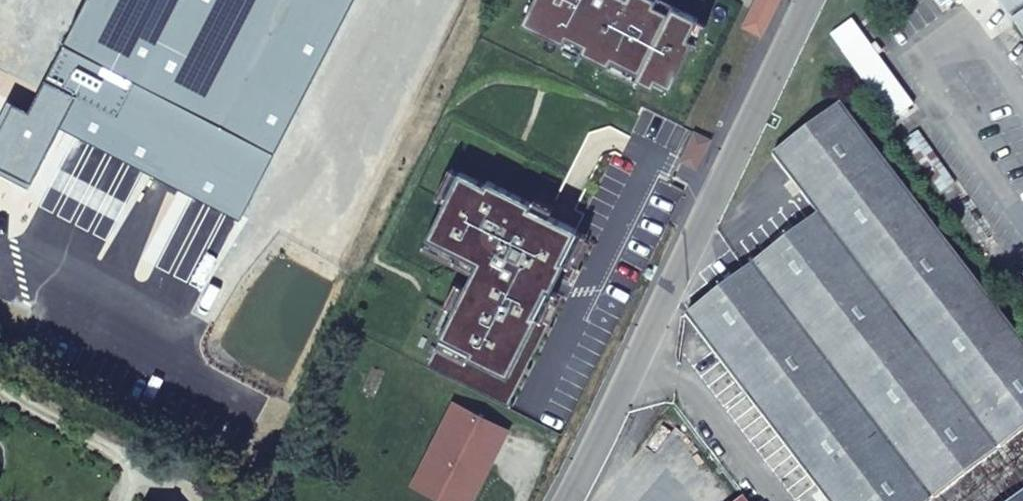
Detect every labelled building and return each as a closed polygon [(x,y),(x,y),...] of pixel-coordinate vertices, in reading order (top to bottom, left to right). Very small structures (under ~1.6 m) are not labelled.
[(524,23),(566,44),(570,37),(587,45),(583,52),(612,66),(615,59),(642,72),(639,79),(657,87),(660,81),(675,88),(697,41),(692,37),(701,18),(674,5),(672,11),(657,4),(659,0),(535,0),(524,23)] [(672,0),(659,0),(657,4),(672,11),(674,5),(676,2),(672,0)] [(948,10),(962,0),(940,0),(948,10)] [(1006,4),(1018,22),(1022,29),(1022,0),(1003,0),(1006,4)] [(1011,27),(1018,22),(1006,4),(999,9),(1011,27)] [(710,22),(701,18),(692,37),(697,41),(700,43),(710,22)] [(587,45),(570,37),(566,44),(565,47),(582,55),(583,52),(587,45)] [(848,52),(902,125),(915,116),(922,111),(900,81),(868,38),(848,52)] [(642,72),(615,59),(612,66),(610,69),(637,82),(639,79),(642,72)] [(1022,433),(1022,336),(846,104),(778,155),(822,214),(690,316),(832,500),(934,500),(1022,433)] [(909,142),(946,193),(959,183),(923,132),(909,142)] [(430,367),(512,409),(594,245),(578,237),(581,231),(576,228),(553,217),(561,200),(473,156),(464,173),(450,203),(433,238),(483,263),(478,271),(471,287),(458,312),(430,367)] [(456,168),(441,198),(450,203),(464,173),(456,168)] [(587,241),(590,235),(581,231),(578,237),(587,241)] [(483,263),(433,238),(428,246),(478,271),(483,263)] [(458,312),(471,287),(464,284),(451,308),(458,312)] [(423,475),(459,493),(455,500),(476,500),(511,431),(458,405),(423,475)] [(106,464),(92,456),(87,466),(101,473),(106,464)] [(418,486),(448,500),(455,500),(459,493),(423,475),(418,486)]
